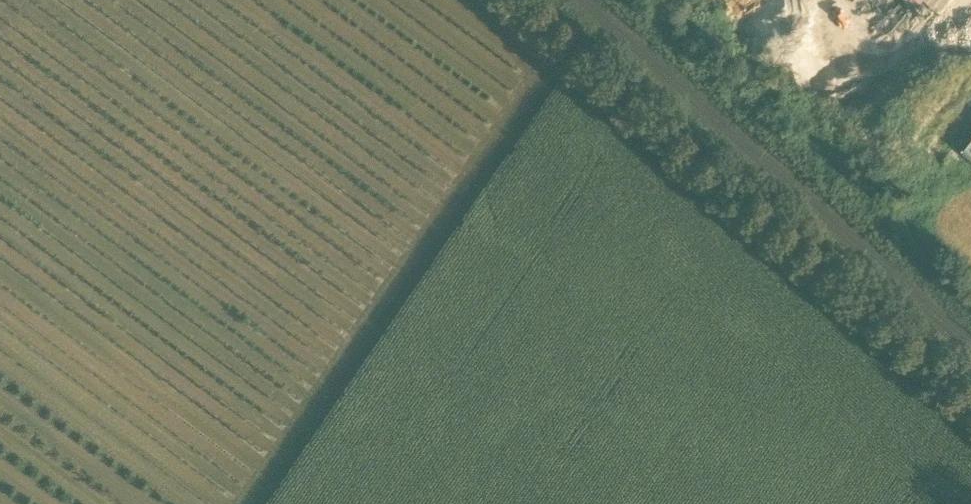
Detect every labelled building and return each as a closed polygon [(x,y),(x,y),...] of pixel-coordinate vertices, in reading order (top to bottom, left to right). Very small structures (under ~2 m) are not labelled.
[(963,156),(970,163),(970,146),(963,156)]
